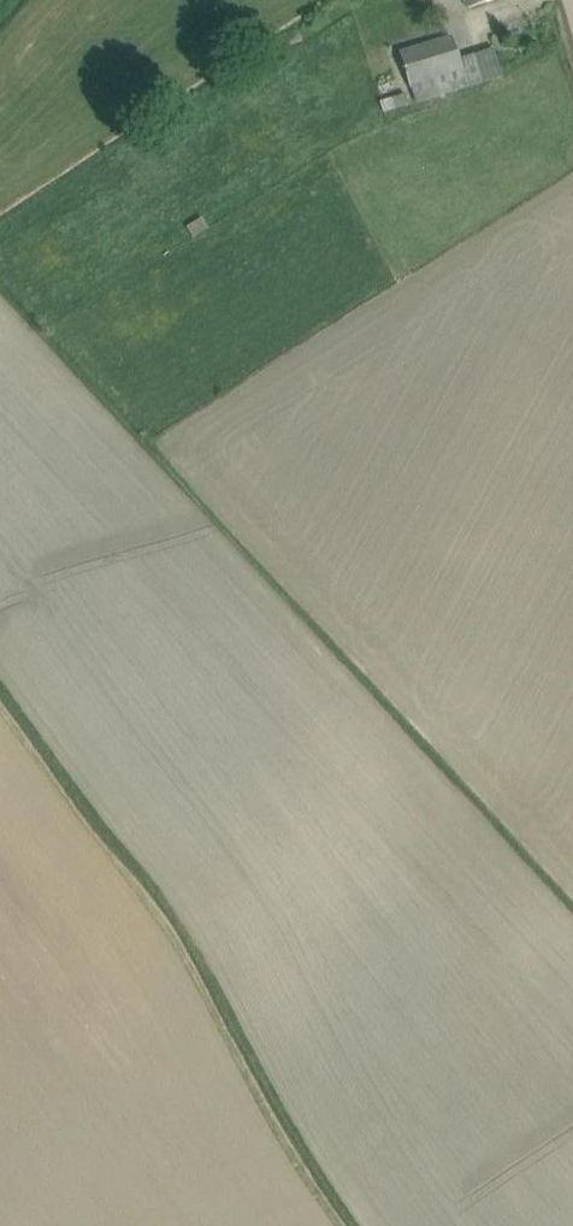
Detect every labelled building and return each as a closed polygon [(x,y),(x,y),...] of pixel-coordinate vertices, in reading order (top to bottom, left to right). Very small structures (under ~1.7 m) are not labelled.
[(475,6),(494,0),(465,0),(468,8),(475,6)] [(468,86),(460,62),(453,38),(402,54),(412,86),(410,87),(415,103),(468,86)] [(406,94),(380,102),(384,115),(410,107),(406,94)] [(202,218),(187,229),(195,239),(209,229),(202,218)]
